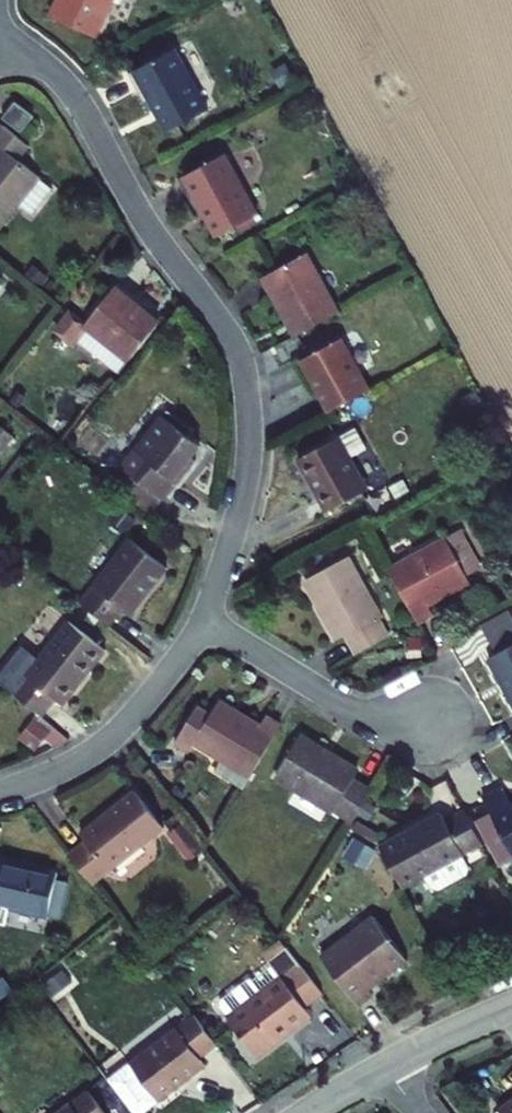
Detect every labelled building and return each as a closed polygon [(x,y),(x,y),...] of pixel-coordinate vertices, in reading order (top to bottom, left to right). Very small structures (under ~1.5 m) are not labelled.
[(47,14),(98,37),(114,0),(53,0),(47,14)] [(209,108),(177,47),(133,70),(165,131),(209,108)] [(15,100),(1,117),(21,133),(34,116),(15,100)] [(54,188),(40,177),(19,161),(30,147),(0,123),(0,124),(0,227),(18,204),(32,215),(54,188)] [(260,213),(225,148),(177,175),(212,239),(260,213)] [(259,277),(292,336),(340,310),(308,250),(259,277)] [(159,319),(115,283),(86,318),(70,305),(52,327),(74,345),(87,329),(125,360),(159,319)] [(299,359),(327,411),(370,387),(343,336),(299,359)] [(118,463),(162,499),(177,481),(195,460),(189,455),(199,443),(161,412),(133,445),(118,463)] [(13,434),(0,425),(0,454),(13,434)] [(295,459),(325,512),(370,487),(352,455),(367,447),(356,426),(340,434),(295,459)] [(386,565),(418,623),(433,614),(429,605),(470,583),(444,534),(386,565)] [(167,567),(129,537),(92,583),(79,600),(111,626),(124,608),(131,613),(167,567)] [(343,636),(353,654),(390,634),(380,616),(382,615),(349,554),(302,580),(335,641),(343,636)] [(495,651),(486,656),(511,704),(511,614),(509,608),(480,624),(495,651)] [(105,650),(67,620),(38,657),(22,644),(0,672),(0,683),(11,691),(42,715),(56,698),(63,703),(105,650)] [(211,770),(241,788),(249,776),(281,722),(266,713),(261,722),(220,697),(211,712),(197,703),(173,743),(187,752),(193,743),(218,758),(211,770)] [(47,732),(32,720),(17,739),(32,751),(47,732)] [(302,732),(273,779),(331,814),(333,812),(352,823),(373,788),(354,777),(360,767),(302,732)] [(498,865),(511,857),(511,802),(501,784),(482,795),(491,811),(474,820),(498,865)] [(133,788),(77,832),(83,840),(67,852),(92,884),(108,872),(164,828),(133,788)] [(379,843),(403,887),(424,876),(433,892),(471,871),(462,855),(464,854),(482,843),(463,808),(444,819),(439,810),(379,843)] [(4,926),(8,907),(46,915),(57,869),(0,856),(0,925),(4,926)] [(317,954),(358,1007),(373,995),(369,989),(408,959),(372,912),(317,954)] [(225,1015),(257,1058),(312,1017),(305,1008),(321,995),(286,948),(269,960),(272,964),(252,980),(249,976),(215,1002),(225,1015)] [(132,1112),(144,1112),(158,1102),(207,1065),(200,1057),(217,1044),(193,1012),(176,1025),(128,1062),(106,1079),(132,1112)] [(87,1088),(69,1101),(53,1112),(106,1112),(87,1088)]
